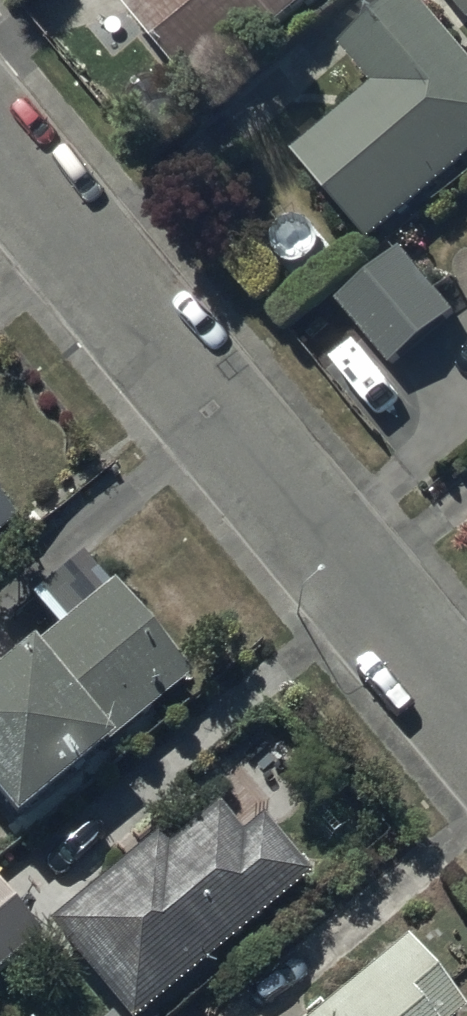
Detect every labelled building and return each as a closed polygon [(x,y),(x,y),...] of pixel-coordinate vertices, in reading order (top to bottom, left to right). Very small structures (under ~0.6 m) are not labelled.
[(201,90),(311,0),(127,0),(201,90)] [(345,47),(381,90),(302,155),(375,242),(466,167),(466,55),(422,0),(403,0),(345,47)] [(466,11),(466,0),(458,0),(466,11)] [(406,250),(343,301),(395,365),(458,314),(406,250)] [(18,528),(0,506),(0,542),(18,528)] [(0,681),(0,800),(19,823),(193,679),(115,586),(0,681)] [(52,926),(130,1015),(149,1015),(312,876),(269,826),(248,844),(218,809),(168,851),(156,837),(52,926)] [(41,935),(0,889),(0,972),(41,935)] [(319,1015),(466,1015),(466,1011),(410,942),(319,1015)]
